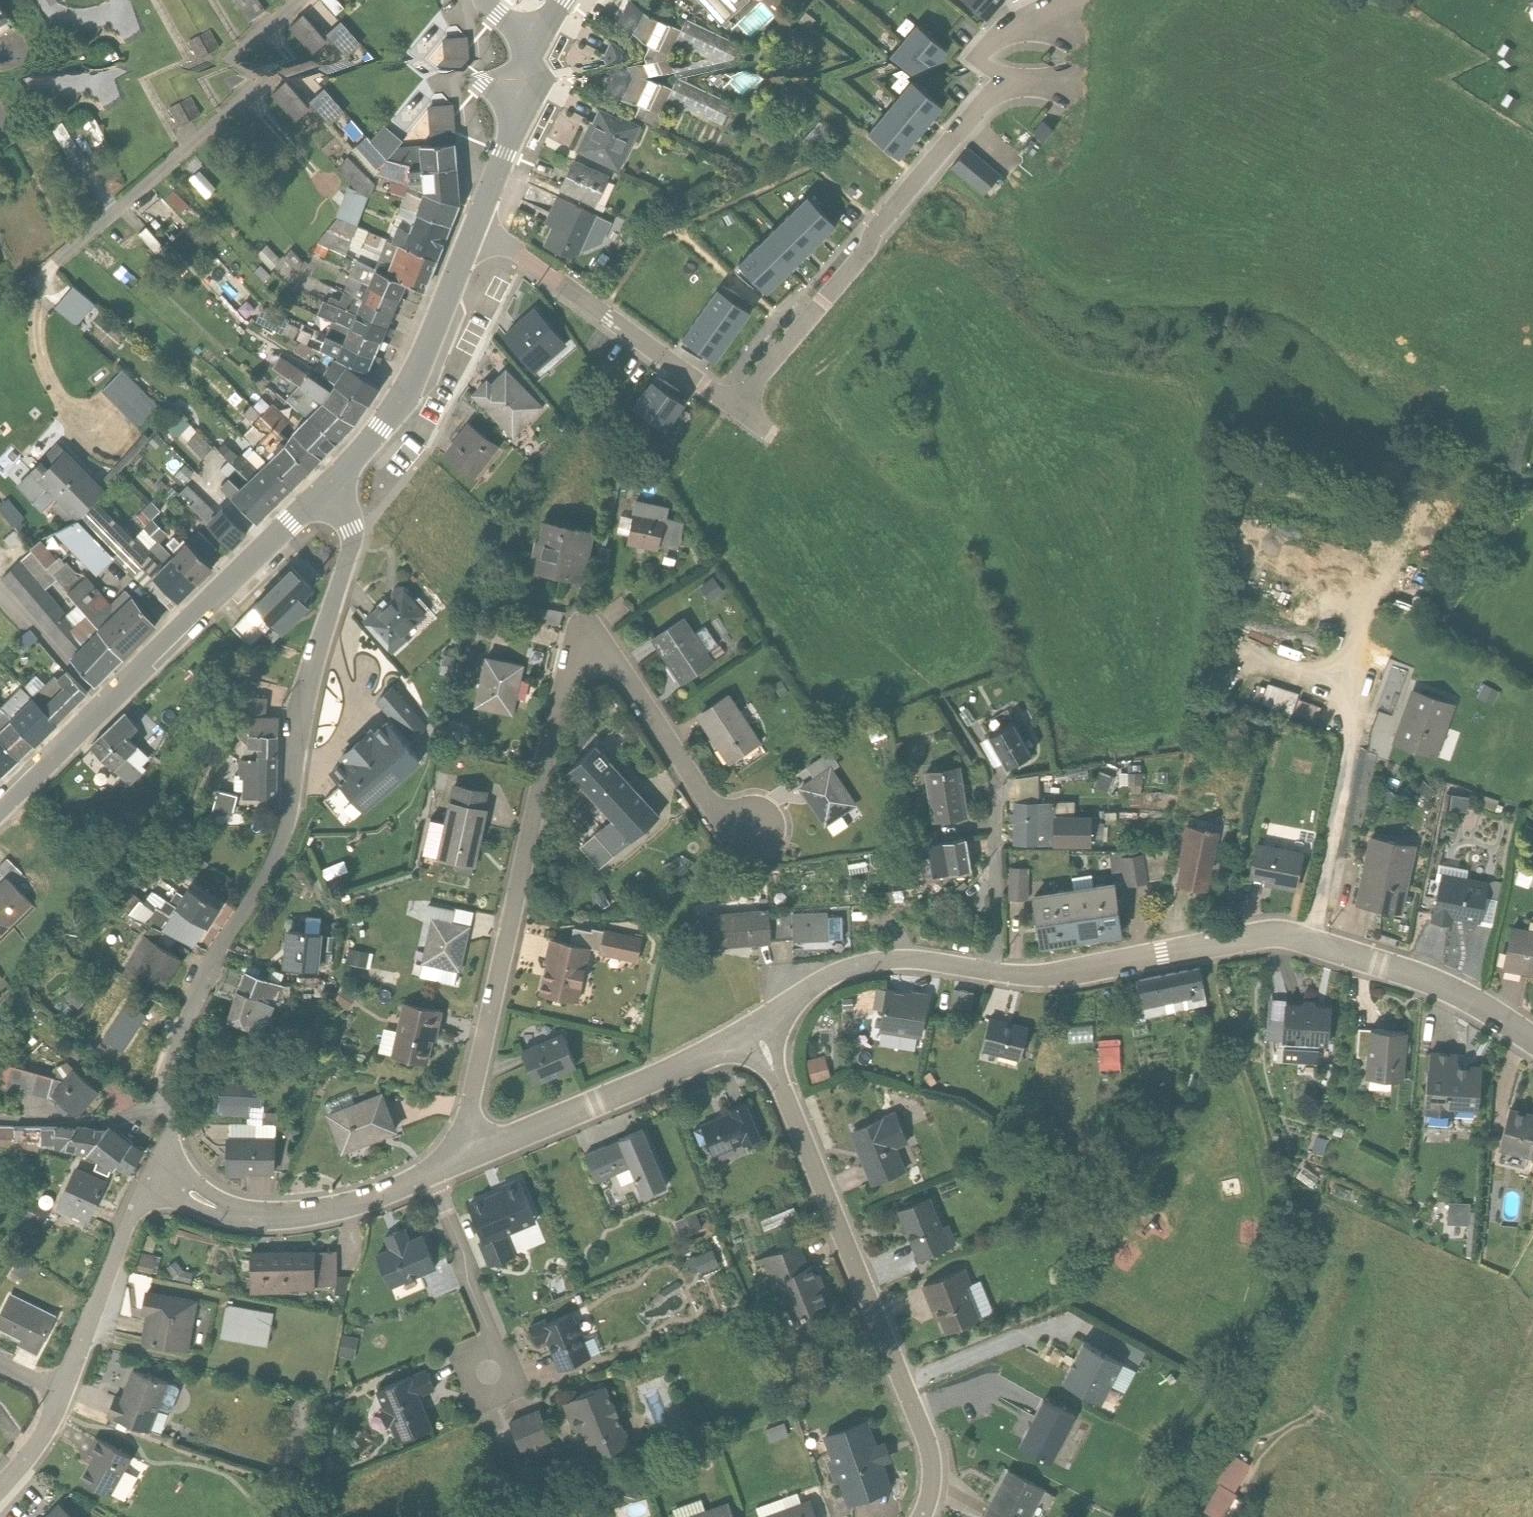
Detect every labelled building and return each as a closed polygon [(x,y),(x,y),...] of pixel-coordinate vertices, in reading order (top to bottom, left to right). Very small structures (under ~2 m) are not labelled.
[(45,21),(60,12),(54,0),(34,0),(45,21)] [(60,12),(64,19),(82,9),(77,0),(54,0),(60,12)] [(82,9),(88,20),(96,18),(93,6),(90,0),(77,0),(82,9)] [(244,24),(255,41),(246,47),(258,66),(310,33),(307,28),(352,0),(283,0),(244,24)] [(547,10),(553,0),(533,0),(547,10)] [(687,1),(660,26),(712,85),(742,58),(721,34),(759,0),(686,0),(687,1)] [(1530,0),(1472,0),(1514,27),(1531,0),(1530,0)] [(240,79),(192,4),(173,16),(221,91),(240,79)] [(786,39),(807,54),(819,37),(799,22),(786,39)] [(647,79),(618,65),(606,91),(636,104),(647,79)] [(671,90),(647,79),(636,104),(660,115),(667,100),(671,90)] [(732,105),(677,79),(671,90),(667,100),(722,126),(732,105)] [(290,80),(276,93),(300,119),(314,106),(290,80)] [(943,109),(911,82),(868,133),(900,159),(943,109)] [(430,146),(455,144),(453,106),(428,108),(430,146)] [(640,129),(597,109),(577,151),(620,171),(640,129)] [(56,126),(79,163),(91,156),(68,119),(56,126)] [(362,152),(383,168),(406,139),(385,123),(362,152)] [(420,170),(456,167),(455,144),(430,146),(419,147),(420,170)] [(1002,180),(965,151),(950,170),(988,199),(1002,180)] [(610,175),(574,160),(560,192),(594,208),(610,175)] [(424,194),(458,207),(458,203),(456,167),(420,170),(424,194)] [(208,195),(217,190),(205,171),(196,177),(208,195)] [(415,214),(451,227),(458,207),(424,194),(415,214)] [(597,216),(557,196),(543,222),(552,226),(543,243),(574,260),(578,252),(597,216)] [(804,196),(735,264),(765,293),(833,226),(804,196)] [(402,246),(436,261),(451,227),(415,214),(402,246)] [(386,275),(423,291),(436,261),(402,246),(399,245),(386,275)] [(368,286),(400,300),(407,285),(386,275),(375,270),(368,286)] [(361,301),(393,315),(400,300),(368,286),(361,301)] [(92,308),(70,288),(54,305),(76,325),(92,308)] [(751,311),(718,288),(684,337),(717,360),(751,311)] [(355,315),(387,329),(393,315),(361,301),(355,315)] [(567,347),(533,308),(501,336),(535,375),(567,347)] [(349,328),(381,342),(387,329),(355,315),(349,328)] [(343,343),(374,358),(381,342),(349,328),(343,343)] [(336,357),(368,372),(374,358),(343,343),(336,357)] [(334,386),(367,406),(379,388),(346,367),(334,386)] [(544,408),(505,369),(492,383),(488,380),(471,396),(481,408),(513,439),(544,408)] [(155,412),(119,370),(99,387),(135,429),(155,412)] [(684,404),(651,380),(633,404),(667,428),(684,404)] [(323,402),(355,424),(367,406),(334,386),(323,402)] [(339,442),(355,424),(323,402),(310,415),(339,442)] [(277,405),(267,414),(282,430),(292,421),(277,405)] [(320,459),(339,442),(310,415),(293,434),(320,459)] [(499,448),(468,422),(442,455),(473,482),(499,448)] [(282,447),(308,472),(320,459),(293,434),(282,447)] [(293,487),(308,472),(282,447),(267,462),(293,487)] [(100,492),(62,452),(34,478),(72,518),(100,492)] [(248,481),(274,506),(293,487),(267,462),(248,481)] [(274,506),(248,481),(231,499),(258,522),(274,506)] [(207,513),(213,505),(190,487),(184,495),(207,513)] [(668,507),(635,500),(626,544),(658,551),(660,542),(678,546),(683,521),(666,518),(668,507)] [(18,524),(27,516),(14,501),(5,508),(18,524)] [(95,502),(77,519),(143,586),(153,577),(162,568),(95,502)] [(231,548),(245,534),(221,509),(206,523),(231,548)] [(594,531),(543,519),(538,539),(535,538),(527,569),(582,582),(594,531)] [(57,533),(96,574),(113,556),(75,522),(57,533)] [(171,559),(197,583),(212,569),(186,543),(171,559)] [(1,579),(69,656),(91,638),(46,589),(57,579),(31,551),(1,579)] [(153,577),(177,602),(197,583),(171,559),(162,568),(153,577)] [(314,590),(291,567),(244,613),(273,643),(311,607),(304,600),(314,590)] [(66,593),(99,630),(115,616),(134,598),(126,589),(110,603),(86,575),(66,593)] [(427,616),(403,589),(381,608),(379,605),(362,620),(391,654),(408,640),(404,635),(427,616)] [(99,630),(123,657),(130,651),(132,649),(140,642),(158,625),(134,598),(115,616),(99,630)] [(715,662),(684,615),(652,637),(680,684),(715,662)] [(69,656),(95,686),(123,657),(99,630),(91,638),(69,656)] [(525,665),(485,656),(474,706),(514,715),(525,665)] [(31,701),(54,726),(86,695),(65,674),(56,681),(53,677),(31,701)] [(428,727),(393,687),(376,701),(411,741),(428,727)] [(1454,703),(1414,687),(1393,742),(1433,758),(1454,703)] [(763,740),(729,691),(696,714),(730,763),(763,740)] [(249,716),(266,717),(267,698),(243,695),(227,725),(248,747),(249,716)] [(31,701),(13,721),(36,744),(54,726),(31,701)] [(124,713),(101,736),(126,761),(138,749),(127,738),(138,727),(124,713)] [(277,757),(278,717),(266,717),(249,716),(248,747),(257,747),(257,756),(277,757)] [(1033,751),(1014,718),(987,733),(1005,767),(1033,751)] [(20,760),(36,744),(13,721),(0,733),(0,739),(20,760)] [(422,762),(387,721),(374,731),(372,728),(340,755),(343,759),(329,771),(341,785),(324,800),(345,825),(422,762)] [(170,743),(157,729),(141,745),(154,758),(170,743)] [(126,761),(101,736),(89,747),(114,773),(126,761)] [(2,778),(20,760),(0,739),(0,776),(2,778)] [(659,815),(595,744),(568,768),(589,791),(572,806),(615,854),(659,815)] [(277,757),(257,756),(257,761),(238,760),(237,779),(243,779),(242,799),(275,800),(277,757)] [(959,762),(924,769),(933,819),(968,812),(959,762)] [(857,802),(831,764),(798,787),(824,825),(857,802)] [(1042,772),(1022,771),(1021,794),(1041,795),(1042,772)] [(491,791),(454,783),(445,822),(438,855),(438,858),(475,866),(491,791)] [(222,788),(217,808),(236,814),(241,793),(222,788)] [(1058,799),(1015,798),(1014,842),(1092,843),(1092,813),(1058,813),(1058,799)] [(1097,814),(1098,836),(1107,836),(1106,814),(1097,814)] [(438,855),(445,822),(431,819),(424,852),(438,855)] [(1219,832),(1184,825),(1173,883),(1208,890),(1219,832)] [(1379,907),(1393,838),(1370,833),(1356,902),(1379,907)] [(965,835),(928,842),(933,874),(970,868),(965,835)] [(1416,843),(1393,838),(1379,907),(1402,912),(1416,843)] [(1304,852),(1257,840),(1248,876),(1264,879),(1263,883),(1294,891),(1304,852)] [(1144,848),(1120,853),(1127,887),(1152,882),(1144,848)] [(1489,881),(1441,871),(1431,919),(1452,924),(1454,916),(1480,922),(1489,881)] [(6,878),(0,884),(0,936),(32,905),(6,878)] [(1115,879),(1074,886),(1082,939),(1123,932),(1115,879)] [(165,918),(176,896),(151,883),(139,906),(165,918)] [(220,904),(189,884),(176,902),(209,923),(220,904)] [(1082,939),(1074,886),(1031,892),(1040,946),(1082,939)] [(473,912),(427,901),(424,917),(431,918),(421,961),(460,970),(473,912)] [(196,942),(209,923),(176,902),(162,924),(178,932),(196,942)] [(769,906),(704,911),(706,946),(772,942),(769,906)] [(827,910),(793,911),(794,942),(828,941),(827,910)] [(170,946),(178,932),(162,924),(153,921),(126,958),(167,982),(183,955),(170,946)] [(601,948),(605,928),(574,922),(570,942),(601,948)] [(323,928),(286,924),(283,963),(319,969),(323,928)] [(1511,925),(1502,968),(1532,974),(1532,929),(1511,925)] [(642,935),(605,928),(601,948),(599,954),(636,962),(642,935)] [(578,1000),(589,946),(570,942),(552,938),(540,991),(578,1000)] [(351,959),(372,961),(374,946),(353,943),(351,959)] [(234,998),(245,969),(225,962),(215,991),(234,998)] [(285,981),(245,969),(234,998),(228,1016),(250,1024),(256,1012),(267,1017),(269,1010),(278,1014),(285,981)] [(1198,969),(1138,981),(1145,1017),(1205,1005),(1198,969)] [(928,994),(888,987),(880,1029),(920,1037),(928,994)] [(974,993),(955,989),(949,1017),(968,1021),(974,993)] [(129,995),(107,1029),(128,1043),(150,1009),(129,995)] [(442,1009),(401,1001),(391,1053),(428,1061),(432,1038),(436,1039),(442,1009)] [(1330,1007),(1284,1003),(1281,1046),(1327,1050),(1330,1007)] [(1028,1026),(990,1016),(982,1051),(1020,1060),(1028,1026)] [(1075,1039),(1097,1038),(1097,1025),(1075,1026),(1075,1039)] [(1407,1034),(1368,1031),(1364,1078),(1404,1080),(1407,1034)] [(576,1066),(563,1033),(522,1050),(536,1083),(576,1066)] [(1119,1074),(1119,1045),(1099,1045),(1099,1074),(1119,1074)] [(1457,1053),(1429,1051),(1423,1112),(1455,1114),(1457,1108),(1479,1109),(1481,1065),(1457,1063),(1457,1053)] [(822,1059),(802,1064),(809,1085),(828,1079),(822,1059)] [(10,1060),(1,1069),(0,1079),(0,1081),(47,1092),(56,1073),(10,1060)] [(101,1088),(75,1064),(53,1088),(79,1112),(101,1088)] [(221,1078),(219,1111),(248,1112),(248,1121),(275,1122),(280,1123),(281,1108),(263,1107),(264,1073),(243,1072),(243,1079),(221,1078)] [(382,1090),(326,1111),(342,1153),(398,1132),(382,1090)] [(760,1137),(747,1105),(700,1124),(713,1156),(760,1137)] [(1510,1106),(1498,1147),(1532,1156),(1532,1113),(1510,1106)] [(894,1111),(848,1131),(872,1184),(906,1169),(897,1148),(908,1143),(894,1111)] [(90,1150),(107,1125),(78,1121),(76,1124),(62,1145),(90,1150)] [(62,1145),(76,1124),(42,1122),(42,1139),(55,1140),(55,1144),(62,1145)] [(127,1175),(146,1147),(109,1122),(107,1125),(90,1150),(127,1175)] [(230,1123),(230,1135),(275,1136),(275,1122),(230,1123)] [(0,1124),(0,1141),(16,1141),(16,1125),(0,1124)] [(645,1128),(584,1154),(596,1181),(630,1166),(642,1193),(668,1182),(645,1128)] [(230,1135),(227,1135),(226,1173),(246,1174),(247,1171),(275,1172),(276,1136),(275,1136),(230,1135)] [(107,1177),(78,1164),(57,1205),(90,1218),(107,1177)] [(536,1220),(519,1180),(468,1202),(484,1238),(478,1241),(489,1266),(515,1256),(505,1235),(536,1220)] [(942,1226),(929,1196),(896,1210),(918,1260),(956,1243),(947,1224),(942,1226)] [(50,1210),(30,1200),(23,1213),(44,1223),(50,1210)] [(1452,1202),(1451,1224),(1474,1225),(1475,1203),(1452,1202)] [(438,1266),(423,1232),(411,1237),(406,1225),(384,1235),(389,1246),(377,1251),(392,1286),(438,1266)] [(831,1306),(799,1242),(764,1260),(795,1323),(831,1306)] [(315,1249),(251,1251),(252,1289),(314,1288),(315,1249)] [(34,1263),(21,1255),(12,1268),(24,1277),(34,1263)] [(442,1267),(427,1271),(431,1285),(446,1280),(442,1267)] [(965,1268),(921,1286),(936,1320),(939,1319),(945,1334),(980,1319),(967,1288),(972,1286),(965,1268)] [(10,1290),(0,1312),(0,1327),(19,1338),(17,1342),(38,1352),(58,1314),(10,1290)] [(198,1300),(146,1290),(140,1313),(146,1313),(141,1340),(188,1349),(198,1300)] [(273,1313),(227,1305),(222,1337),(267,1346),(273,1313)] [(591,1356),(573,1312),(548,1322),(546,1317),(529,1324),(537,1344),(546,1340),(558,1370),(591,1356)] [(1124,1365),(1083,1343),(1060,1382),(1100,1404),(1124,1365)] [(168,1384),(132,1370),(121,1397),(116,1394),(107,1416),(149,1432),(168,1384)] [(434,1391),(426,1371),(375,1390),(396,1443),(433,1428),(420,1396),(434,1391)] [(630,1446),(605,1384),(564,1403),(575,1431),(581,1427),(595,1459),(630,1446)] [(1046,1429),(1035,1424),(1026,1442),(1055,1456),(1077,1413),(1049,1399),(1040,1419),(1049,1423),(1046,1429)] [(552,1441),(538,1410),(509,1423),(522,1454),(552,1441)] [(892,1490),(867,1420),(822,1436),(847,1506),(892,1490)] [(131,1460),(94,1439),(87,1452),(94,1456),(79,1481),(109,1498),(131,1460)] [(1207,1507),(1225,1516),(1226,1516),(1257,1461),(1238,1450),(1207,1507)] [(1008,1470),(984,1516),(1031,1516),(1046,1489),(1008,1470)] [(757,1516),(766,1516),(800,1506),(796,1494),(754,1508),(757,1516)] [(766,1516),(815,1516),(810,1502),(800,1506),(766,1516)] [(694,1516),(733,1516),(729,1505),(694,1516)] [(58,1506),(46,1516),(69,1516),(58,1506)]
